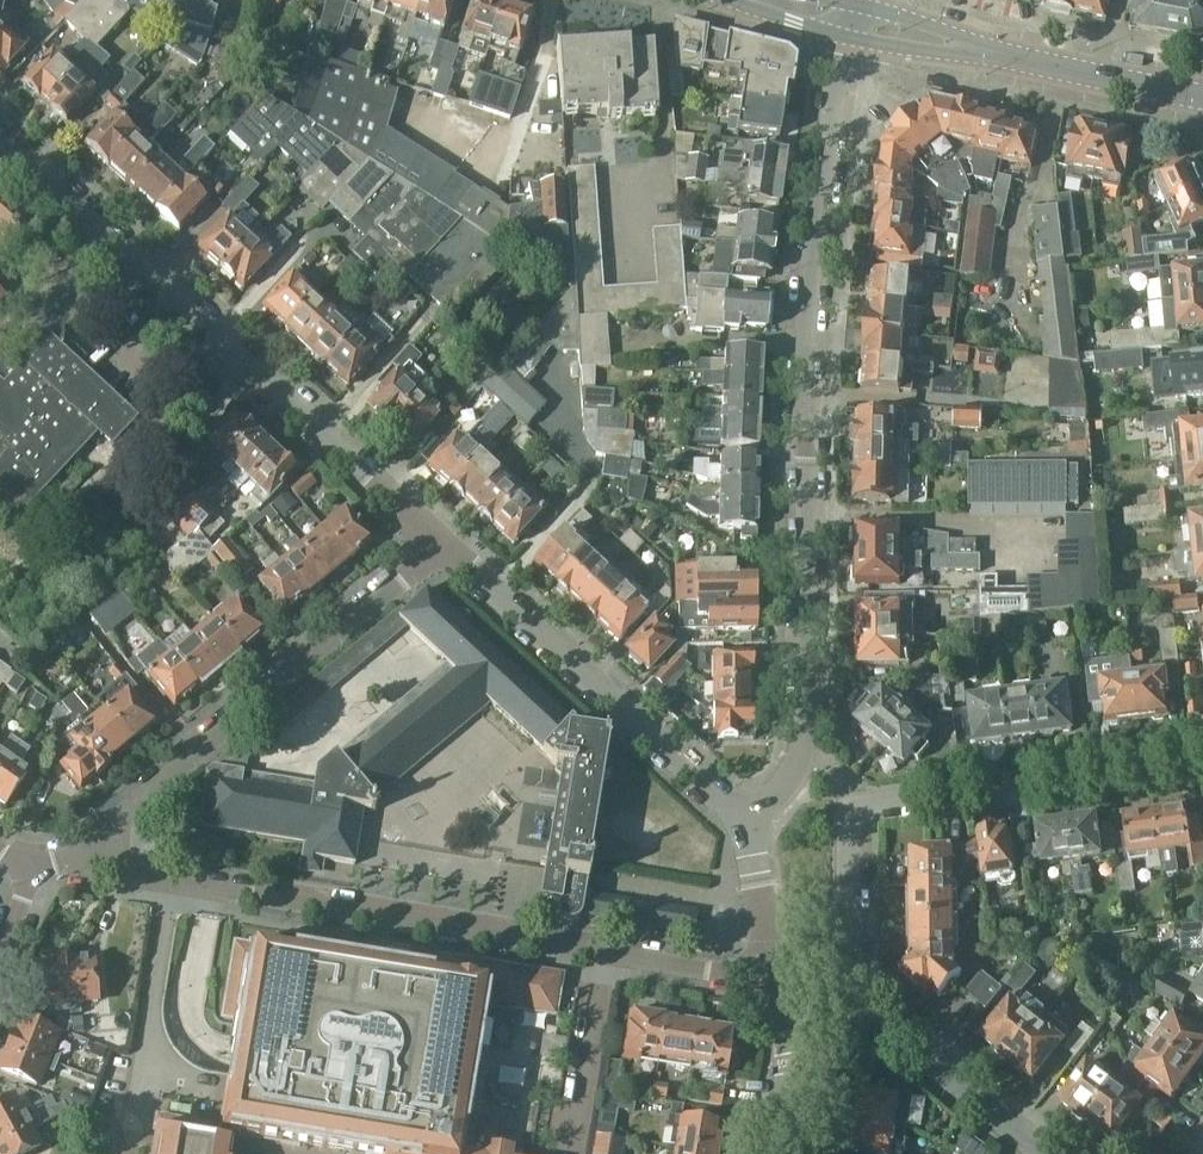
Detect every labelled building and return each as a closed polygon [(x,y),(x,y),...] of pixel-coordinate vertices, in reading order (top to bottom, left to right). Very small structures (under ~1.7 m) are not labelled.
[(60,0),(43,0),(55,15),(66,3),(60,0)] [(63,21),(85,41),(86,42),(95,50),(96,49),(133,10),(128,7),(117,0),(82,0),(64,21),(63,21)] [(128,7),(133,10),(166,34),(169,36),(172,38),(177,40),(204,56),(221,0),(117,0),(128,7)] [(267,2),(264,14),(273,16),(276,5),(278,5),(280,0),(268,0),(267,2)] [(344,17),(349,3),(350,0),(327,0),(320,29),(338,35),(344,17)] [(383,20),(403,26),(398,39),(406,41),(412,24),(413,24),(421,0),(390,0),(388,7),(383,20)] [(413,24),(427,29),(427,27),(442,32),(454,0),(421,0),(413,24)] [(459,47),(471,50),(470,54),(485,59),(488,50),(490,50),(506,4),(500,2),(500,0),(475,0),(463,36),(459,47)] [(1046,1),(1045,6),(1048,6),(1048,5),(1053,6),(1052,10),(1070,14),(1071,11),(1073,11),(1073,12),(1074,12),(1077,0),(1046,0),(1046,1)] [(1074,12),(1075,12),(1077,12),(1076,15),(1096,20),(1097,16),(1102,17),(1102,18),(1106,19),(1110,0),(1077,0),(1074,12)] [(1133,5),(1134,15),(1132,23),(1140,24),(1139,29),(1158,33),(1164,0),(1134,0),(1133,5)] [(1202,33),(1202,31),(1191,16),(1194,0),(1164,0),(1158,33),(1197,40),(1199,39),(1197,37),(1202,33)] [(1191,16),(1202,31),(1202,0),(1194,0),(1191,16)] [(344,17),(353,20),(358,6),(349,3),(344,17)] [(506,4),(490,50),(506,56),(502,66),(504,67),(498,83),(520,90),(523,78),(513,74),(515,68),(519,53),(532,15),(519,11),(517,7),(506,4)] [(4,24),(9,19),(8,10),(2,9),(3,6),(0,5),(0,28),(4,24)] [(0,28),(0,74),(1,75),(28,46),(17,35),(4,24),(0,28)] [(705,32),(675,24),(677,49),(679,69),(683,69),(699,72),(701,66),(730,72),(731,68),(737,39),(731,38),(705,32)] [(169,36),(163,45),(171,50),(177,40),(172,38),(169,36)] [(737,39),(731,68),(754,71),(765,73),(765,75),(795,78),(797,60),(788,52),(737,39)] [(52,53),(24,85),(26,88),(25,90),(33,98),(35,96),(45,104),(74,73),(86,60),(95,50),(86,42),(85,41),(64,64),(52,53)] [(440,41),(430,70),(440,73),(449,45),(440,41)] [(570,54),(558,55),(562,114),(608,110),(608,119),(627,117),(627,116),(658,114),(653,55),(641,55),(641,49),(629,50),(627,50),(616,51),(616,43),(569,46),(570,54)] [(440,73),(432,96),(447,101),(455,74),(450,72),(458,48),(449,45),(440,73)] [(74,73),(45,104),(55,113),(53,115),(62,124),(64,122),(66,124),(96,93),(95,92),(107,78),(99,71),(109,60),(96,49),(95,50),(86,60),(74,73)] [(677,49),(666,50),(666,51),(667,51),(671,97),(685,96),(683,69),(679,69),(677,49)] [(367,162),(387,130),(400,92),(388,88),(391,82),(329,61),(307,123),(339,143),(367,162)] [(730,72),(728,80),(737,82),(745,83),(743,102),(785,108),(788,88),(793,89),(795,78),(765,75),(765,73),(754,71),(731,68),(730,72)] [(223,69),(217,77),(216,79),(216,80),(216,82),(217,83),(217,84),(218,85),(219,86),(221,87),(224,88),(233,75),(223,69)] [(114,115),(85,146),(108,167),(109,165),(136,136),(146,126),(135,116),(123,106),(145,82),(135,73),(108,103),(117,111),(114,115)] [(478,77),(469,106),(511,119),(520,90),(498,83),(478,77)] [(911,105),(901,114),(965,192),(970,192),(959,163),(950,140),(958,104),(959,99),(957,98),(957,99),(936,94),(935,93),(934,94),(935,95),(922,105),(924,107),(920,110),(918,108),(916,110),(911,105)] [(279,144),(301,119),(265,96),(230,133),(262,163),(279,144)] [(728,117),(727,129),(739,131),(781,137),(785,108),(743,102),(730,101),(728,117)] [(958,104),(950,140),(959,163),(977,163),(977,149),(985,113),(986,111),(984,111),(983,116),(975,114),(977,105),(959,101),(959,104),(958,104)] [(136,136),(109,165),(115,171),(114,172),(128,185),(129,184),(133,187),(160,158),(147,147),(163,129),(165,130),(177,117),(164,105),(146,126),(136,136)] [(977,149),(977,163),(977,179),(990,182),(993,183),(998,159),(1002,160),(1004,160),(1013,120),(1001,117),(1002,114),(993,113),(991,112),(991,115),(985,113),(977,149)] [(889,136),(882,143),(886,149),(885,150),(883,165),(918,170),(921,170),(927,174),(939,181),(964,197),(965,192),(901,114),(886,127),(890,132),(888,134),(889,136)] [(279,144),(310,175),(339,143),(307,123),(301,119),(279,144)] [(1013,120),(1004,160),(1033,167),(1040,130),(1027,127),(1028,123),(1013,120)] [(673,132),(711,137),(720,138),(721,127),(672,121),(673,132)] [(1085,180),(1094,182),(1105,130),(1077,125),(1068,167),(1071,167),(1068,181),(1084,185),(1085,180)] [(367,162),(389,176),(409,144),(387,130),(367,162)] [(1121,178),(1124,179),(1133,136),(1105,130),(1094,182),(1106,185),(1106,189),(1118,192),(1121,178)] [(160,158),(133,187),(137,191),(135,192),(149,206),(151,204),(157,210),(156,211),(196,168),(204,160),(215,149),(204,138),(193,150),(181,164),(175,171),(160,158)] [(330,203),(367,162),(339,143),(310,175),(300,185),(325,209),(330,203)] [(431,158),(409,144),(389,176),(411,189),(431,158)] [(722,158),(721,172),(782,181),(786,157),(744,151),(743,161),(722,158)] [(676,154),(674,154),(675,166),(677,166),(707,171),(708,160),(676,154)] [(411,189),(435,205),(454,175),(455,172),(431,158),(411,189)] [(388,259),(409,278),(419,265),(461,221),(435,205),(411,189),(389,176),(367,162),(330,203),(368,239),(388,259)] [(1179,165),(1156,175),(1167,203),(1202,187),(1197,175),(1197,172),(1193,169),(1190,162),(1180,167),(1179,165)] [(877,185),(876,195),(915,199),(918,170),(883,165),(878,165),(876,185),(877,185)] [(677,166),(675,166),(676,181),(705,184),(707,171),(677,166)] [(570,182),(597,181),(597,167),(569,169),(570,182)] [(196,168),(156,211),(178,232),(207,201),(219,189),(196,168)] [(721,172),(719,187),(739,189),(738,199),(779,205),(782,181),(721,172)] [(461,221),(499,245),(503,247),(505,243),(507,241),(513,213),(513,210),(510,211),(454,175),(435,205),(461,221)] [(995,197),(1008,200),(1013,178),(999,175),(995,196),(995,197)] [(233,214),(230,218),(202,248),(206,252),(207,251),(210,255),(208,257),(219,267),(220,266),(223,269),(258,231),(256,229),(260,225),(242,208),(259,188),(247,178),(223,205),(233,214)] [(598,194),(597,181),(570,182),(570,196),(598,194)] [(939,181),(936,203),(962,205),(964,197),(939,181)] [(531,206),(513,210),(513,213),(507,241),(505,243),(503,247),(570,290),(571,289),(570,288),(570,279),(565,183),(528,185),(531,206)] [(1143,241),(1144,242),(1146,258),(1160,257),(1189,253),(1189,245),(1198,241),(1192,228),(1202,223),(1202,188),(1202,187),(1167,203),(1176,223),(1172,225),(1177,237),(1143,241)] [(20,250),(39,229),(0,193),(0,231),(20,250)] [(571,209),(599,208),(598,194),(570,196),(571,209)] [(972,198),(971,209),(975,209),(992,212),(995,197),(995,196),(981,194),(981,199),(977,198),(972,198)] [(875,195),(873,211),(875,211),(874,224),(912,228),(913,217),(925,218),(927,203),(927,200),(915,199),(876,195),(875,195)] [(1070,196),(1058,197),(1063,237),(1074,235),(1070,196)] [(991,216),(983,215),(970,214),(962,276),(990,280),(997,227),(1002,228),(1008,200),(995,197),(992,212),(991,216)] [(1137,204),(1139,218),(1149,217),(1148,203),(1137,204)] [(599,221),(599,208),(571,209),(572,223),(599,221)] [(1059,209),(1033,212),(1039,263),(1065,260),(1059,209)] [(717,228),(716,241),(774,248),(777,224),(738,219),(737,230),(717,228)] [(452,295),(486,258),(499,245),(461,221),(419,265),(409,278),(440,308),(452,295)] [(572,236),(600,235),(599,221),(572,223),(572,236)] [(680,222),(681,229),(681,236),(702,239),(703,225),(680,222)] [(960,225),(947,223),(946,232),(959,234),(960,225)] [(874,224),(872,239),(875,240),(874,253),(913,257),(924,258),(927,233),(923,232),(924,229),(912,228),(874,224)] [(258,231),(223,269),(244,288),(292,236),(282,227),(269,241),(258,231)] [(653,231),(654,245),(682,243),(681,236),(681,229),(653,231)] [(1142,232),(1125,234),(1127,260),(1146,258),(1144,242),(1143,241),(1142,232)] [(601,248),(600,235),(572,236),(573,250),(601,248)] [(353,256),(363,265),(373,275),(388,259),(368,239),(353,256)] [(714,254),(712,277),(731,278),(763,281),(764,272),(771,272),(774,248),(716,241),(714,254)] [(682,257),(682,243),(654,245),(655,259),(682,257)] [(574,263),(602,262),(601,248),(573,250),(574,263)] [(312,251),(304,260),(312,266),(319,258),(312,251)] [(363,265),(353,256),(341,269),(350,278),(363,265)] [(683,271),(682,257),(655,259),(655,272),(683,271)] [(1146,258),(1127,260),(1129,275),(1162,271),(1160,257),(1146,258)] [(486,258),(452,295),(467,309),(501,272),(486,258)] [(394,294),(404,283),(409,278),(388,259),(373,275),(394,294)] [(602,275),(602,262),(574,263),(575,277),(602,275)] [(1161,272),(1162,281),(1164,301),(1202,297),(1202,267),(1170,271),(1166,271),(1161,272)] [(287,328),(316,297),(322,290),(300,269),(292,277),(265,307),(287,328)] [(684,285),(683,271),(655,272),(656,286),(684,285)] [(871,300),(870,302),(909,305),(909,304),(912,277),(873,273),(871,300)] [(712,277),(685,274),(687,309),(689,309),(689,313),(690,313),(690,319),(693,319),(693,329),(697,329),(697,331),(724,333),(725,329),(740,330),(740,326),(766,328),(768,297),(769,292),(744,290),(743,295),(726,294),(728,278),(712,277)] [(575,290),(603,289),(602,275),(575,277),(575,279),(575,287),(575,290)] [(417,294),(404,283),(394,294),(407,305),(417,294)] [(685,309),(684,285),(656,286),(643,287),(645,312),(685,309)] [(571,289),(570,290),(531,334),(538,340),(563,351),(579,351),(577,318),(575,290),(575,287),(570,288),(571,289)] [(643,287),(629,288),(631,313),(645,312),(643,287)] [(608,315),(618,314),(616,288),(603,289),(575,290),(577,318),(608,316),(608,315)] [(631,313),(629,288),(616,288),(618,314),(631,313)] [(302,344),(305,348),(336,315),(316,297),(287,328),(288,329),(286,331),(297,342),(299,340),(302,344)] [(952,309),(953,304),(953,299),(932,297),(931,307),(952,309)] [(1164,301),(1168,333),(1176,332),(1202,330),(1202,297),(1164,301)] [(866,329),(866,330),(906,334),(906,332),(909,305),(870,302),(868,302),(866,329)] [(336,315),(305,348),(309,350),(313,354),(311,355),(323,366),(325,363),(326,364),(364,324),(344,305),(336,315)] [(951,320),(952,309),(931,307),(930,311),(925,310),(924,318),(951,320)] [(608,316),(577,318),(579,351),(580,367),(612,367),(608,316)] [(383,342),(364,324),(326,364),(348,385),(377,355),(381,351),(384,354),(395,342),(389,336),(383,342)] [(863,357),(863,360),(865,360),(903,364),(903,360),(906,334),(866,330),(863,357)] [(7,440),(0,447),(0,495),(20,513),(35,496),(95,431),(99,436),(102,433),(112,443),(134,419),(52,343),(49,340),(46,337),(24,361),(28,364),(26,366),(25,365),(19,371),(0,353),(0,434),(7,440)] [(969,362),(970,349),(953,347),(952,360),(969,362)] [(411,367),(419,358),(409,349),(395,365),(401,370),(369,404),(391,424),(419,394),(429,383),(411,367)] [(695,359),(695,373),(703,373),(763,376),(764,352),(726,350),(725,360),(695,359)] [(1141,350),(1112,352),(1114,372),(1143,370),(1141,350)] [(513,354),(483,387),(525,425),(544,405),(523,386),(535,374),(513,354)] [(921,358),(920,366),(933,367),(934,360),(921,358)] [(1154,364),(1155,366),(1157,366),(1160,400),(1202,396),(1202,359),(1154,364)] [(865,360),(862,389),(900,392),(914,394),(915,378),(915,375),(915,374),(932,376),(933,367),(920,366),(916,365),(903,364),(865,360)] [(1049,388),(1049,412),(1084,411),(1079,365),(1049,360),(1049,388)] [(582,387),(598,388),(598,367),(581,367),(582,387)] [(703,373),(703,388),(724,389),(723,399),(761,401),(763,376),(703,373)] [(583,410),(619,412),(620,390),(582,388),(583,410)] [(419,394),(391,424),(393,427),(392,428),(403,438),(405,435),(409,439),(408,440),(412,443),(440,413),(419,394)] [(703,409),(702,421),(709,421),(760,423),(761,401),(723,399),(723,409),(709,409),(703,409)] [(463,410),(452,400),(444,409),(455,418),(463,410)] [(463,410),(455,418),(463,426),(474,414),(466,407),(463,410)] [(956,409),(954,428),(958,428),(982,430),(984,415),(984,411),(956,409)] [(597,454),(606,457),(632,459),(634,443),(635,434),(597,431),(598,411),(582,411),(584,428),(587,442),(597,454)] [(597,431),(635,434),(636,431),(639,431),(640,414),(598,411),(597,431)] [(1144,417),(1146,432),(1167,430),(1168,443),(1173,443),(1175,459),(1202,456),(1202,425),(1191,426),(1189,412),(1150,416),(1144,417)] [(855,444),(856,444),(903,445),(903,429),(907,430),(907,417),(896,416),(896,415),(857,414),(857,424),(856,424),(856,425),(853,427),(852,440),(855,442),(855,444)] [(207,441),(229,462),(256,433),(254,430),(255,427),(250,422),(246,423),(243,420),(242,421),(235,415),(227,422),(226,421),(207,441)] [(694,434),(693,445),(721,446),(759,448),(760,423),(709,421),(702,421),(701,421),(694,421),(694,434)] [(522,451),(533,439),(526,432),(514,443),(522,451)] [(241,488),(249,481),(277,452),(274,450),(275,446),(270,441),(266,442),(256,433),(229,462),(237,470),(230,478),(241,488)] [(459,434),(430,466),(452,487),(479,457),(481,455),(474,449),(472,451),(467,445),(469,443),(459,434)] [(540,446),(533,439),(522,451),(528,457),(540,446)] [(634,443),(632,459),(643,461),(643,444),(634,443)] [(854,471),(854,472),(911,473),(911,446),(903,445),(856,444),(855,471),(854,471)] [(952,448),(939,448),(939,469),(950,469),(951,469),(952,469),(952,456),(952,454),(952,448)] [(251,496),(262,507),(269,500),(269,501),(297,472),(294,469),(295,465),(290,460),(286,461),(277,452),(249,481),(256,488),(251,496)] [(951,469),(951,474),(958,474),(958,470),(970,470),(970,454),(952,454),(952,456),(952,469),(951,469)] [(1169,479),(1170,492),(1181,491),(1202,489),(1202,456),(1175,459),(1176,479),(1169,479)] [(479,457),(452,487),(453,488),(453,492),(458,497),(462,496),(464,498),(466,497),(473,504),(500,476),(479,457)] [(629,481),(629,475),(632,459),(606,457),(603,477),(629,481)] [(719,481),(758,482),(759,457),(720,457),(719,468),(706,467),(706,481),(719,481)] [(643,461),(632,459),(629,475),(645,476),(647,462),(643,461)] [(1068,465),(1019,466),(1019,509),(1068,508),(1068,506),(1068,485),(1068,468),(1068,465)] [(995,466),(970,466),(970,509),(995,509),(995,466)] [(1019,466),(995,466),(995,509),(1019,509),(1019,466)] [(1079,468),(1068,468),(1068,485),(1079,485),(1079,468)] [(912,473),(911,473),(854,472),(854,490),(855,490),(855,501),(911,503),(912,473)] [(308,475),(290,490),(298,499),(316,483),(308,475)] [(649,476),(645,476),(629,475),(629,481),(628,499),(642,504),(649,476)] [(500,476),(473,504),(480,511),(479,512),(482,514),(481,518),(486,523),(490,522),(493,525),(520,495),(500,476)] [(706,503),(758,506),(758,482),(719,481),(719,490),(691,490),(691,495),(690,496),(706,503)] [(1079,485),(1068,485),(1068,506),(1079,506),(1079,485)] [(195,496),(202,502),(212,492),(205,486),(195,496)] [(520,495),(493,525),(514,544),(543,512),(548,506),(528,487),(521,495),(520,495)] [(297,505),(287,492),(274,503),(284,515),(297,505)] [(1149,497),(1138,499),(1139,510),(1173,507),(1171,492),(1170,492),(1149,494),(1149,497)] [(212,549),(213,549),(207,542),(198,531),(215,515),(202,502),(195,496),(194,495),(178,512),(181,514),(174,522),(189,537),(163,558),(181,580),(207,559),(215,553),(212,549)] [(756,529),(757,529),(758,506),(706,503),(690,496),(686,504),(707,517),(720,517),(720,528),(742,529),(742,539),(756,539),(756,529)] [(270,523),(278,516),(269,507),(262,513),(270,523)] [(1128,511),(1125,511),(1127,526),(1175,521),(1173,507),(1139,510),(1128,511)] [(366,535),(346,511),(324,529),(350,560),(365,547),(364,546),(366,544),(367,538),(365,536),(366,535)] [(555,582),(586,549),(591,543),(581,533),(593,519),(584,511),(564,532),(535,563),(545,573),(544,574),(552,582),(553,581),(555,582)] [(198,531),(207,542),(225,524),(215,515),(198,531)] [(684,522),(676,517),(676,528),(678,528),(686,528),(697,534),(699,536),(705,535),(702,533),(684,522)] [(1187,551),(1202,549),(1202,518),(1184,520),(1187,551)] [(858,542),(858,555),(901,555),(901,526),(857,526),(857,528),(854,528),(854,542),(858,542)] [(40,527),(29,539),(41,549),(52,538),(40,527)] [(324,529),(303,547),(327,576),(334,570),(336,572),(339,569),(342,570),(347,566),(347,562),(350,560),(324,529)] [(627,548),(638,537),(630,530),(619,541),(627,548)] [(949,537),(924,532),(924,557),(931,557),(949,557),(950,542),(949,542),(949,537)] [(645,543),(638,537),(627,548),(634,555),(645,543)] [(1069,545),(1059,546),(1059,576),(1101,576),(1096,537),(1069,542),(1069,545)] [(226,538),(213,549),(240,582),(253,571),(226,538)] [(293,555),(281,565),(307,596),(308,595),(310,597),(322,587),(320,585),(321,584),(320,582),(327,576),(303,547),(295,538),(285,546),(293,555)] [(949,557),(949,573),(981,573),(981,558),(981,556),(976,556),(976,542),(950,542),(949,557)] [(608,569),(586,549),(555,582),(559,585),(558,589),(563,594),(567,593),(569,595),(571,593),(579,600),(608,569)] [(1187,551),(1189,583),(1202,582),(1202,549),(1187,551)] [(215,553),(207,559),(216,571),(224,565),(215,553)] [(901,555),(858,555),(858,567),(854,567),(854,582),(857,582),(857,584),(901,584),(901,571),(922,571),(922,557),(901,557),(901,555)] [(307,596),(281,565),(274,556),(262,565),(269,575),(259,583),(279,607),(280,606),(282,608),(289,609),(291,607),(292,608),(307,596)] [(949,557),(931,557),(931,573),(949,573),(949,557)] [(698,567),(676,567),(677,605),(679,605),(680,605),(697,604),(698,604),(708,604),(714,604),(756,603),(756,599),(756,593),(756,575),(734,575),(734,565),(698,566),(698,567)] [(149,585),(161,576),(155,568),(142,577),(149,585)] [(628,588),(608,569),(579,600),(586,607),(584,609),(587,612),(586,615),(591,620),(595,619),(597,622),(628,588)] [(1059,576),(1027,576),(1027,591),(1027,617),(1077,612),(1105,608),(1101,576),(1059,576)] [(128,601),(149,585),(142,577),(121,593),(128,601)] [(997,577),(980,577),(980,623),(994,621),(1009,619),(1012,619),(1012,591),(997,591),(997,577)] [(644,593),(639,598),(628,588),(597,622),(619,641),(646,612),(653,619),(672,597),(672,584),(669,582),(652,600),(644,593)] [(1170,599),(1183,598),(1181,584),(1145,587),(1146,601),(1170,599)] [(212,782),(205,826),(234,830),(318,844),(316,860),(323,861),(323,859),(354,865),(355,865),(359,838),(363,817),(363,815),(364,810),(372,812),(373,812),(374,812),(374,811),(375,811),(376,811),(376,810),(377,810),(377,809),(377,808),(378,808),(378,807),(378,806),(377,805),(377,804),(375,802),(492,705),(530,740),(527,743),(529,745),(532,742),(538,747),(537,748),(549,760),(562,771),(547,859),(545,870),(547,870),(546,880),(543,898),(559,901),(558,908),(558,909),(558,910),(558,911),(558,912),(558,913),(559,914),(559,915),(559,916),(560,917),(560,918),(561,919),(562,919),(562,920),(563,921),(564,921),(565,922),(566,922),(567,922),(567,923),(568,923),(569,923),(570,923),(571,923),(572,923),(573,923),(574,922),(575,922),(576,922),(577,921),(578,920),(579,920),(580,919),(580,918),(581,917),(582,916),(582,915),(582,914),(583,913),(690,931),(693,913),(586,895),(589,881),(590,881),(592,869),(593,869),(593,867),(589,865),(603,781),(604,781),(605,781),(606,781),(607,780),(608,780),(608,779),(609,779),(609,778),(610,777),(610,776),(610,775),(610,774),(610,773),(610,772),(609,771),(609,770),(608,770),(607,769),(606,769),(606,768),(605,768),(606,762),(610,736),(606,735),(607,733),(605,733),(605,735),(576,730),(577,728),(557,710),(467,627),(468,626),(468,625),(469,624),(469,623),(469,622),(469,621),(469,620),(469,619),(469,618),(468,618),(468,617),(467,616),(467,615),(466,615),(466,614),(465,614),(464,613),(463,613),(462,613),(461,613),(460,613),(459,613),(458,614),(457,614),(456,614),(456,615),(455,615),(439,601),(426,589),(423,593),(422,595),(423,595),(406,614),(402,610),(376,631),(374,633),(371,636),(380,647),(386,643),(407,625),(447,663),(337,756),(317,772),(315,783),(244,772),(246,759),(258,749),(249,737),(209,771),(206,773),(211,782),(212,782)] [(1027,591),(1012,591),(1012,619),(1017,618),(1024,618),(1027,617),(1027,591)] [(136,612),(133,607),(128,601),(121,593),(90,616),(98,627),(102,628),(107,634),(136,612)] [(860,610),(857,612),(857,620),(860,623),(860,636),(903,636),(916,636),(920,635),(920,594),(867,594),(867,595),(867,607),(860,607),(860,610)] [(1201,611),(1200,596),(1183,598),(1170,599),(1171,614),(1201,611)] [(226,611),(215,621),(240,651),(263,633),(236,600),(225,610),(226,611)] [(680,605),(679,605),(679,629),(679,631),(756,630),(756,629),(756,603),(714,604),(708,604),(698,604),(697,604),(680,605)] [(1009,619),(994,621),(996,633),(1011,632),(1009,619)] [(657,621),(629,651),(632,654),(630,657),(641,667),(643,664),(649,669),(659,658),(660,657),(668,664),(669,664),(670,663),(677,655),(678,653),(675,650),(663,638),(669,633),(666,630),(668,628),(658,620),(657,621)] [(215,621),(193,638),(221,672),(224,668),(223,667),(227,664),(228,665),(240,656),(238,653),(240,651),(215,621)] [(185,629),(165,647),(198,687),(200,685),(202,687),(214,678),(212,676),(216,673),(217,674),(221,672),(193,638),(185,629)] [(1178,660),(1175,629),(1158,631),(1162,662),(1178,660)] [(860,651),(858,652),(858,661),(860,662),(860,665),(902,664),(902,663),(911,663),(911,644),(920,644),(920,635),(916,636),(903,636),(860,636),(860,651)] [(136,658),(128,664),(138,675),(145,670),(175,706),(198,687),(165,647),(160,641),(137,660),(136,658)] [(675,645),(675,650),(678,653),(677,655),(686,663),(686,659),(687,645),(676,645),(675,645)] [(1142,648),(1130,649),(1131,659),(1131,663),(1144,662),(1142,648)] [(23,663),(31,672),(43,660),(35,652),(23,663)] [(714,684),(753,683),(752,674),(754,674),(753,654),(714,654),(714,684)] [(677,655),(670,663),(674,666),(680,672),(684,675),(691,668),(687,665),(686,663),(677,655)] [(1131,659),(1085,664),(1090,704),(1105,703),(1107,723),(1109,723),(1113,725),(1121,724),(1123,721),(1128,721),(1128,718),(1137,717),(1133,677),(1131,663),(1131,659)] [(981,660),(953,661),(953,678),(964,678),(981,677),(981,660)] [(10,671),(0,663),(0,685),(10,671)] [(668,664),(660,673),(671,682),(675,685),(684,675),(680,672),(674,666),(670,663),(669,664),(668,664)] [(117,666),(110,672),(119,683),(126,677),(117,666)] [(1198,680),(1197,667),(1184,668),(1186,681),(1198,680)] [(660,673),(645,690),(666,709),(676,698),(669,691),(675,685),(671,682),(660,673)] [(1167,673),(1133,677),(1137,717),(1148,716),(1148,718),(1152,718),(1155,721),(1163,720),(1166,716),(1169,716),(1166,695),(1169,695),(1167,673)] [(26,682),(16,675),(8,687),(18,694),(26,682)] [(119,683),(97,701),(100,705),(131,742),(141,734),(145,735),(151,730),(150,726),(153,724),(139,707),(147,701),(126,677),(119,683)] [(912,699),(908,699),(915,703),(916,705),(939,701),(953,699),(950,678),(911,678),(912,699)] [(953,678),(950,678),(953,699),(954,704),(966,702),(964,678),(953,678)] [(1031,696),(1036,736),(1043,735),(1046,737),(1053,736),(1054,733),(1067,731),(1061,685),(1048,687),(1048,682),(1030,684),(1031,696)] [(714,711),(753,710),(753,683),(714,684),(714,711)] [(866,713),(858,722),(861,725),(862,726),(862,729),(868,734),(872,734),(873,735),(881,742),(915,703),(908,699),(903,705),(902,704),(901,706),(878,686),(859,708),(866,713)] [(1006,740),(1000,700),(999,693),(984,695),(985,702),(971,704),(976,744),(993,741),(996,744),(1004,743),(1006,740)] [(47,700),(37,694),(30,706),(40,712),(47,700)] [(77,696),(63,707),(68,712),(78,722),(84,730),(109,761),(120,752),(123,753),(129,748),(129,744),(131,742),(100,705),(91,713),(77,696)] [(1031,696),(1000,700),(1006,740),(1024,738),(1026,740),(1034,739),(1036,736),(1031,696)] [(953,699),(939,701),(940,713),(954,711),(954,704),(953,699)] [(915,703),(881,742),(890,750),(892,752),(893,755),(899,761),(902,760),(904,761),(905,762),(912,754),(919,760),(931,746),(924,740),(934,728),(920,716),(925,711),(916,705),(915,703)] [(1201,715),(1200,703),(1189,704),(1191,716),(1201,715)] [(702,720),(710,720),(710,733),(719,733),(719,739),(755,739),(754,725),(757,723),(757,715),(754,714),(754,710),(753,710),(714,711),(710,711),(706,711),(701,707),(699,709),(699,717),(702,720)] [(56,709),(51,720),(62,724),(67,713),(56,709)] [(60,725),(55,740),(59,741),(63,743),(64,740),(76,754),(63,766),(81,787),(94,777),(94,778),(111,763),(109,761),(84,730),(78,722),(68,712),(63,725),(60,724),(60,725)] [(0,753),(0,774),(21,744),(12,738),(1,754),(0,753)] [(21,744),(0,774),(0,803),(5,807),(29,772),(19,766),(30,750),(21,744)] [(1163,869),(1164,876),(1177,874),(1176,864),(1174,864),(1172,851),(1192,848),(1194,868),(1202,867),(1202,824),(1201,812),(1187,814),(1187,809),(1184,809),(1180,805),(1171,807),(1169,811),(1155,813),(1163,869)] [(489,808),(479,819),(490,829),(500,818),(489,808)] [(1126,829),(1114,831),(1116,855),(1122,893),(1137,891),(1133,862),(1130,862),(1130,857),(1149,854),(1152,870),(1163,869),(1155,813),(1145,814),(1145,810),(1124,813),(1126,829)] [(1067,822),(1074,873),(1077,894),(1094,891),(1090,864),(1082,865),(1082,859),(1116,855),(1114,831),(1112,821),(1099,823),(1098,817),(1092,818),(1090,816),(1084,817),(1082,820),(1067,822)] [(1064,875),(1074,873),(1067,822),(1052,824),(1050,821),(1044,822),(1042,825),(1038,825),(1040,841),(1039,841),(1040,846),(1030,848),(1032,866),(1063,862),(1064,875)] [(980,835),(980,842),(980,860),(980,863),(978,863),(981,882),(994,880),(1001,885),(1010,884),(1014,878),(1014,875),(1016,875),(1010,832),(1000,834),(999,832),(996,832),(993,830),(985,831),(983,835),(983,834),(980,835)] [(980,842),(953,848),(922,849),(922,851),(912,851),(912,882),(910,882),(911,887),(954,886),(964,885),(963,865),(980,860),(980,842)] [(954,914),(954,886),(911,887),(911,901),(908,903),(908,910),(911,913),(911,921),(934,921),(934,914),(954,914)] [(1076,906),(1074,890),(1065,892),(1067,907),(1076,906)] [(990,912),(992,922),(1002,921),(1001,910),(990,912)] [(912,937),(912,951),(955,950),(954,914),(934,914),(934,921),(911,921),(911,925),(908,927),(908,935),(912,937)] [(1019,932),(1004,934),(1006,949),(1038,945),(1035,916),(1018,918),(1019,932)] [(1185,960),(1202,963),(1202,920),(1182,923),(1184,936),(1182,936),(1185,960)] [(994,936),(1004,934),(1002,921),(992,922),(994,936)] [(1006,949),(1004,934),(994,936),(996,950),(1006,949)] [(237,945),(236,944),(235,952),(225,1014),(224,1018),(242,1021),(242,1023),(241,1026),(241,1027),(240,1036),(237,1054),(233,1076),(233,1077),(227,1110),(224,1129),(248,1134),(369,1153),(471,1153),(461,1152),(476,1058),(481,1026),(485,1004),(491,964),(460,960),(418,953),(414,974),(361,965),(343,962),(311,957),(304,956),(305,952),(255,944),(254,947),(237,945)] [(956,968),(955,950),(912,951),(912,955),(909,959),(910,960),(900,970),(926,994),(932,988),(941,996),(962,973),(956,968)] [(1085,963),(1110,977),(1115,967),(1090,954),(1085,963)] [(75,967),(67,968),(72,1014),(81,1013),(80,1003),(98,1001),(94,960),(75,962),(75,967)] [(1145,961),(1134,960),(1132,975),(1144,976),(1145,961)] [(1018,994),(1021,990),(1036,972),(1025,963),(1007,985),(1018,994)] [(57,964),(37,966),(42,1007),(60,1005),(61,1015),(72,1014),(67,968),(57,969),(57,964)] [(523,970),(516,1008),(555,1015),(559,988),(561,977),(523,970)] [(986,1011),(993,1002),(1003,990),(982,972),(965,992),(986,1011)] [(1182,1009),(1191,992),(1165,977),(1155,993),(1182,1009)] [(1195,996),(1202,1001),(1202,983),(1195,996)] [(1018,994),(1019,995),(984,1038),(996,1048),(997,1052),(1002,1057),(1006,1056),(1009,1058),(1047,1011),(1044,1009),(1046,1007),(1028,993),(1027,995),(1021,990),(1018,994)] [(1047,1011),(1009,1058),(1011,1060),(1012,1064),(1017,1069),(1022,1068),(1034,1078),(1069,1036),(1072,1031),(1047,1011)] [(659,1060),(666,1018),(663,1018),(660,1015),(653,1014),(650,1015),(631,1012),(624,1059),(641,1062),(642,1057),(659,1060)] [(1152,1041),(1193,1070),(1195,1067),(1199,1067),(1202,1061),(1202,1057),(1202,1056),(1202,1043),(1169,1018),(1164,1024),(1155,1017),(1143,1034),(1152,1041)] [(59,1018),(55,1027),(68,1032),(72,1024),(59,1018)] [(82,1018),(73,1019),(74,1033),(84,1032),(83,1018),(82,1018)] [(659,1060),(692,1065),(699,1023),(695,1023),(692,1020),(685,1019),(681,1020),(666,1018),(659,1060)] [(9,1045),(57,1064),(61,1055),(51,1051),(58,1035),(19,1019),(18,1022),(14,1023),(12,1030),(13,1034),(9,1045)] [(717,1026),(699,1023),(692,1065),(714,1068),(713,1073),(727,1075),(732,1044),(729,1044),(730,1035),(727,1031),(716,1029),(717,1026)] [(1097,1035),(1083,1024),(1065,1048),(1077,1057),(1083,1048),(1085,1049),(1097,1035)] [(1145,1085),(1142,1089),(1149,1094),(1157,1084),(1174,1096),(1183,1083),(1187,1082),(1191,1077),(1191,1073),(1193,1070),(1152,1041),(1133,1067),(1144,1074),(1139,1081),(1145,1085)] [(108,1050),(94,1044),(91,1053),(104,1059),(108,1050)] [(57,1064),(9,1045),(5,1056),(1,1057),(0,1060),(0,1071),(37,1086),(44,1069),(53,1073),(57,1064)] [(1088,1120),(1116,1082),(1118,1080),(1102,1069),(1107,1063),(1097,1055),(1095,1057),(1092,1061),(1062,1101),(1074,1110),(1075,1115),(1081,1119),(1085,1119),(1088,1120)] [(609,1060),(606,1082),(605,1088),(617,1090),(621,1062),(609,1060)] [(1116,1082),(1088,1120),(1090,1122),(1090,1126),(1096,1131),(1099,1130),(1112,1140),(1123,1125),(1129,1129),(1151,1100),(1147,1097),(1149,1094),(1142,1089),(1131,1081),(1127,1068),(1118,1080),(1116,1082)] [(655,1084),(653,1096),(666,1098),(668,1086),(655,1084)] [(855,1118),(904,1126),(909,1095),(859,1087),(859,1091),(855,1094),(854,1102),(857,1106),(855,1118)] [(722,1105),(724,1091),(711,1089),(709,1103),(722,1105)] [(596,1134),(598,1135),(612,1137),(617,1109),(634,1112),(636,1097),(603,1092),(596,1134)] [(75,1095),(71,1105),(85,1110),(89,1101),(75,1095)] [(47,1111),(56,1106),(52,1097),(23,1113),(14,1097),(0,1105),(0,1137),(37,1117),(36,1116),(47,1111)] [(61,1115),(56,1106),(47,1111),(52,1120),(61,1115)] [(1161,1111),(1153,1121),(1165,1131),(1173,1122),(1161,1111)] [(675,1149),(706,1153),(718,1153),(722,1151),(724,1141),(721,1138),(721,1135),(722,1125),(670,1116),(668,1129),(678,1130),(675,1149)] [(37,1117),(0,1137),(0,1153),(28,1153),(41,1146),(33,1131),(42,1126),(37,1117)] [(230,1144),(208,1140),(209,1137),(211,1126),(210,1126),(158,1117),(155,1133),(152,1153),(229,1153),(230,1144)] [(904,1126),(855,1118),(853,1133),(849,1136),(848,1144),(850,1147),(850,1150),(873,1153),(902,1153),(906,1128),(904,1126)] [(612,1137),(598,1135),(595,1153),(620,1153),(623,1139),(612,1137)] [(959,1152),(962,1153),(988,1153),(983,1149),(985,1146),(972,1137),(969,1140),(964,1136),(954,1149),(959,1152)] [(516,1151),(512,1151),(483,1146),(481,1153),(515,1153),(516,1151)]
